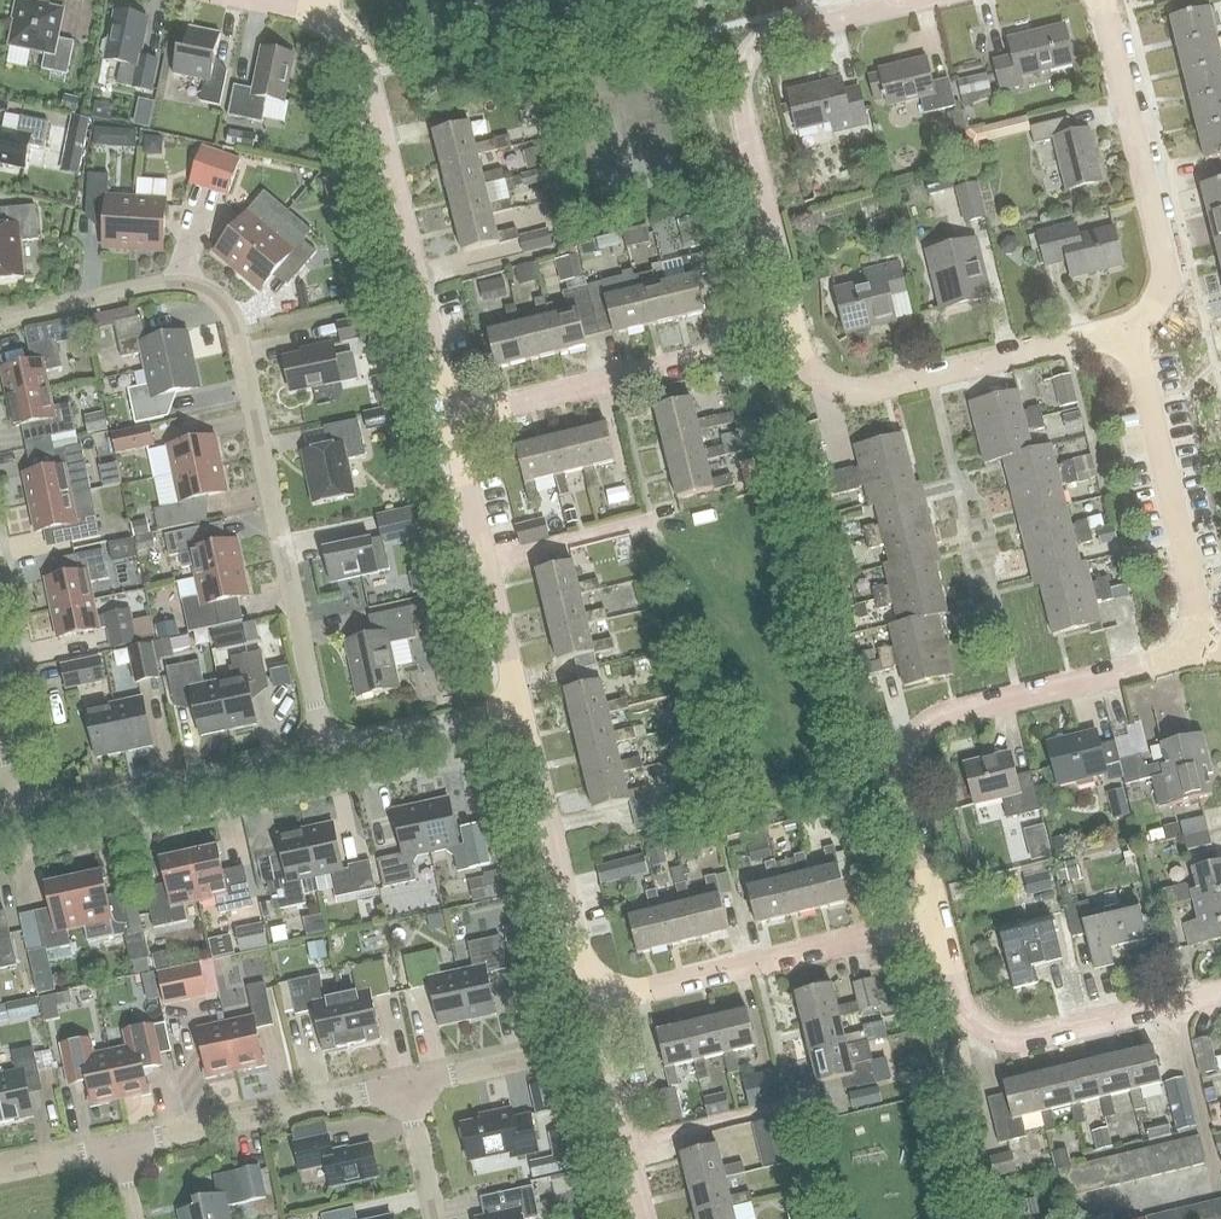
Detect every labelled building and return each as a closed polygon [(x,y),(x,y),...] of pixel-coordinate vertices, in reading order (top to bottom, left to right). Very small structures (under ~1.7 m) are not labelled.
[(68,75),(74,42),(58,39),(64,10),(37,5),(38,2),(28,0),(16,0),(12,19),(15,20),(9,46),(45,53),(41,70),(51,72),(49,81),(65,84),(67,75),(68,75)] [(455,10),(492,8),(492,9),(513,8),(512,0),(455,0),(455,10)] [(1177,51),(1216,41),(1209,13),(1170,22),(1177,51)] [(139,58),(147,20),(116,14),(106,61),(122,64),(118,85),(152,92),(158,62),(139,58)] [(1018,79),(1072,65),(1063,28),(1008,42),(1012,59),(993,64),(1000,91),(1020,87),(1018,79)] [(214,68),(221,35),(189,29),(184,52),(178,51),(173,74),(204,81),(200,102),(220,106),(227,71),(214,68)] [(1220,70),(1220,60),(1216,41),(1177,51),(1185,80),(1220,70)] [(295,56),(261,49),(253,90),(234,86),(228,117),(262,124),(267,99),(285,103),(295,56)] [(868,78),(874,100),(886,97),(888,106),(921,98),(925,114),(956,106),(949,80),(932,84),(926,59),(909,63),(909,66),(881,73),(881,70),(880,71),(881,75),(868,78)] [(1220,101),(1220,70),(1185,80),(1192,108),(1220,101)] [(993,102),(987,74),(957,81),(963,108),(993,102)] [(830,135),(866,126),(858,89),(843,93),(840,82),(787,94),(795,132),(828,125),(830,135)] [(80,99),(64,95),(60,112),(76,115),(80,99)] [(151,126),(154,101),(138,99),(135,124),(151,126)] [(1220,131),(1220,101),(1192,108),(1199,137),(1220,131)] [(947,114),(952,135),(966,132),(961,111),(947,114)] [(0,130),(0,164),(24,169),(29,146),(43,149),(49,123),(20,117),(17,134),(0,130)] [(73,117),(62,171),(79,174),(90,120),(73,117)] [(965,133),(973,165),(984,162),(980,145),(1029,132),(1026,117),(965,133)] [(1066,193),(1102,184),(1090,134),(1073,137),(1069,120),(1029,129),(1033,148),(1055,143),(1066,193)] [(509,137),(494,140),(474,145),(469,123),(433,132),(441,164),(477,155),(511,147),(509,137)] [(244,133),(230,130),(227,145),(242,147),(244,133)] [(1199,137),(1206,165),(1220,162),(1220,131),(1199,137)] [(873,143),(856,147),(860,164),(877,161),(873,143)] [(189,183),(208,190),(221,152),(202,145),(189,183)] [(241,159),(221,152),(208,190),(227,197),(241,159)] [(477,155),(441,164),(448,193),(484,185),(503,180),(501,169),(482,174),(477,155)] [(540,170),(521,175),(524,187),(543,182),(540,170)] [(133,250),(136,199),(108,197),(109,176),(88,175),(86,213),(105,214),(103,248),(133,250)] [(928,196),(953,190),(949,175),(925,181),(928,196)] [(484,185),(448,193),(455,223),(492,214),(511,209),(508,199),(489,203),(484,185)] [(964,225),(985,220),(977,185),(956,190),(964,225)] [(1220,216),(1220,186),(1202,191),(1209,219),(1220,216)] [(136,199),(133,250),(163,252),(166,201),(136,199)] [(237,272),(279,222),(257,203),(214,253),(237,272)] [(23,278),(19,242),(39,240),(35,206),(1,210),(2,226),(0,227),(0,280),(23,278)] [(492,214),(455,223),(462,253),(498,244),(499,245),(518,240),(515,229),(497,233),(492,214)] [(678,220),(685,249),(705,244),(698,216),(678,220)] [(1209,219),(1216,247),(1220,246),(1220,216),(1209,219)] [(316,253),(279,222),(237,272),(260,291),(275,274),(289,285),(316,253)] [(1075,280),(1122,268),(1112,231),(1079,240),(1075,227),(1038,237),(1046,269),(1070,263),(1075,280)] [(520,236),(524,253),(552,246),(548,229),(520,236)] [(941,312),(990,300),(976,241),(926,254),(941,312)] [(560,260),(565,282),(583,278),(578,256),(560,260)] [(665,284),(674,320),(705,313),(692,257),(682,260),(687,279),(667,284),(665,284)] [(906,294),(898,262),(863,270),(866,286),(836,294),(846,334),(895,322),(889,298),(906,294)] [(537,264),(516,269),(520,286),(541,281),(537,264)] [(667,284),(663,264),(652,267),(653,273),(635,277),(638,290),(636,291),(644,328),(674,320),(665,284),(667,284)] [(603,282),(587,286),(597,326),(611,322),(614,335),(644,328),(636,291),(638,290),(635,277),(633,271),(623,274),(627,293),(607,298),(603,282)] [(504,279),(480,285),(484,304),(509,297),(504,279)] [(548,317),(557,354),(587,346),(583,329),(597,326),(587,286),(563,293),(565,302),(547,306),(549,316),(548,317)] [(549,316),(547,306),(545,298),(535,301),(535,300),(534,301),(538,319),(520,324),(518,324),(527,361),(557,354),(548,317),(549,316)] [(518,324),(520,324),(515,306),(505,308),(509,326),(487,332),(496,369),(527,361),(518,324)] [(147,342),(141,316),(114,322),(121,358),(142,354),(145,371),(194,360),(188,333),(147,342)] [(369,317),(337,324),(342,345),(374,338),(369,317)] [(83,323),(63,328),(66,342),(87,338),(83,323)] [(7,399),(49,390),(46,372),(62,368),(56,340),(28,346),(31,363),(1,370),(7,399)] [(341,382),(333,344),(314,348),(314,353),(284,359),(290,392),(341,382)] [(200,388),(194,360),(145,371),(148,385),(128,390),(135,424),(164,418),(159,397),(200,388)] [(1053,379),(1060,408),(1078,404),(1071,374),(1053,379)] [(7,399),(13,428),(44,421),(47,438),(76,432),(70,404),(53,407),(49,390),(7,399)] [(978,436),(1041,420),(1038,410),(1027,412),(1028,414),(1023,415),(1018,393),(970,404),(978,436)] [(663,440),(700,432),(719,427),(717,416),(697,421),(692,400),(656,408),(663,440)] [(363,413),(367,431),(387,426),(383,408),(363,413)] [(85,416),(89,434),(108,430),(104,412),(85,416)] [(1079,412),(1063,416),(1067,432),(1083,428),(1079,412)] [(1002,459),(1032,451),(1027,432),(1031,431),(1032,434),(1044,431),(1041,420),(978,436),(985,464),(1003,460),(1002,459)] [(303,452),(314,504),(354,496),(347,461),(366,457),(358,421),(324,428),(328,447),(303,452)] [(111,433),(116,452),(154,444),(150,424),(111,433)] [(574,434),(584,470),(589,490),(598,487),(593,468),(615,462),(606,425),(574,434)] [(670,469),(707,461),(727,456),(724,446),(704,451),(700,432),(663,440),(670,469)] [(544,442),(553,478),(558,497),(569,494),(564,475),(584,470),(574,434),(544,442)] [(828,475),(831,487),(910,467),(903,435),(855,446),(860,469),(854,470),(853,469),(828,475)] [(222,465),(216,437),(167,447),(173,475),(222,465)] [(553,478),(544,442),(515,449),(530,505),(539,502),(534,483),(553,478)] [(56,468),(23,475),(29,504),(72,495),(68,477),(87,473),(81,445),(52,451),(56,468)] [(1063,463),(1064,466),(1055,469),(1050,447),(1032,451),(1002,459),(1003,460),(1010,489),(1094,469),(1091,456),(1063,463)] [(707,461),(670,469),(676,498),(734,485),(732,476),(712,481),(707,461)] [(825,464),(813,466),(817,486),(829,483),(825,464)] [(228,492),(222,465),(173,475),(179,504),(154,510),(159,532),(195,524),(190,500),(228,492)] [(831,487),(834,498),(858,492),(858,490),(865,488),(870,509),(876,508),(918,498),(917,494),(910,467),(831,487)] [(1094,469),(1010,489),(1017,519),(1065,507),(1060,487),(1065,485),(1065,487),(1078,484),(1077,483),(1089,480),(1096,476),(1094,469)] [(867,542),(931,527),(923,493),(917,494),(918,498),(876,508),(881,529),(875,531),(875,529),(864,531),(867,542)] [(72,495),(29,504),(35,533),(68,526),(72,543),(100,537),(94,509),(75,513),(72,495)] [(378,573),(378,571),(390,568),(384,543),(417,536),(410,507),(377,515),(382,538),(323,550),(331,583),(378,573)] [(1070,528),(1065,507),(1017,519),(1024,549),(1089,533),(1089,532),(1098,529),(1105,528),(1103,519),(1074,526),(1074,527),(1070,528)] [(579,522),(576,510),(565,512),(568,525),(579,522)] [(522,543),(551,537),(547,520),(518,527),(522,543)] [(134,537),(147,534),(145,524),(132,526),(134,537)] [(1105,528),(1098,529),(1102,544),(1117,541),(1113,526),(1105,528)] [(890,568),(932,557),(932,556),(937,555),(931,527),(867,542),(870,553),(880,550),(880,548),(886,547),(890,568)] [(195,579),(244,568),(238,541),(205,548),(201,528),(165,535),(169,557),(180,555),(182,566),(192,564),(195,579)] [(1089,533),(1024,549),(1032,579),(1038,578),(1038,577),(1079,567),(1074,545),(1079,544),(1080,546),(1092,543),(1089,533)] [(136,537),(139,551),(156,547),(153,534),(136,537)] [(51,609),(94,600),(90,583),(109,579),(103,550),(75,556),(78,573),(45,580),(51,609)] [(875,603),(939,587),(932,557),(890,568),(885,569),(890,591),(885,592),(885,589),(872,592),(875,603)] [(543,603),(580,595),(600,591),(597,581),(577,585),(573,565),(536,573),(543,603)] [(1109,591),(1113,590),(1124,587),(1121,576),(1095,582),(1096,585),(1090,586),(1085,566),(1079,567),(1038,577),(1038,578),(1045,607),(1110,591),(1109,591)] [(213,604),(250,596),(244,568),(195,579),(199,597),(181,600),(188,634),(218,627),(213,604)] [(433,588),(430,573),(410,577),(413,592),(433,588)] [(899,627),(938,618),(938,616),(946,614),(939,587),(875,603),(877,613),(889,610),(889,609),(894,607),(899,627)] [(1110,591),(1045,607),(1052,637),(1099,625),(1094,604),(1100,603),(1101,605),(1112,602),(1110,591)] [(550,633),(587,625),(607,620),(605,610),(585,615),(580,595),(543,603),(550,633)] [(51,609),(57,638),(100,630),(94,600),(51,609)] [(411,608),(415,626),(422,625),(426,642),(441,639),(433,603),(411,608)] [(388,645),(416,639),(410,608),(369,617),(373,636),(347,641),(359,697),(398,689),(388,645)] [(137,643),(131,609),(97,615),(99,628),(107,627),(111,648),(137,643)] [(881,664),(945,648),(938,618),(899,627),(890,630),(895,651),(890,652),(889,651),(879,653),(881,664)] [(180,634),(177,622),(155,627),(157,639),(180,634)] [(217,650),(246,644),(241,623),(212,629),(217,650)] [(587,625),(550,633),(556,662),(592,654),(592,655),(614,650),(611,640),(592,645),(587,625)] [(171,639),(155,642),(158,659),(174,656),(171,639)] [(160,678),(153,643),(127,648),(134,683),(160,678)] [(945,648),(881,664),(884,674),(894,672),(893,670),(899,669),(904,688),(952,677),(945,648)] [(260,652),(231,658),(235,678),(218,682),(228,731),(256,725),(249,689),(267,685),(260,652)] [(61,663),(66,689),(106,681),(101,655),(61,663)] [(174,701),(193,697),(201,736),(228,731),(218,682),(204,685),(199,660),(166,667),(174,701)] [(571,724),(609,715),(628,710),(626,700),(606,705),(601,683),(564,692),(571,724)] [(67,696),(49,699),(53,720),(70,717),(67,696)] [(114,704),(125,752),(152,747),(142,698),(114,704)] [(114,704),(87,710),(97,758),(125,752),(114,704)] [(578,753),(616,744),(635,740),(633,729),(613,734),(609,715),(571,724),(578,753)] [(1056,742),(1055,746),(1050,747),(1059,786),(1077,782),(1078,787),(1095,782),(1094,778),(1104,775),(1103,769),(1119,765),(1114,745),(1098,749),(1095,736),(1069,742),(1067,740),(1063,738),(1059,739),(1056,742)] [(1125,786),(1138,783),(1151,780),(1161,778),(1161,777),(1208,766),(1202,736),(1162,745),(1166,766),(1161,767),(1160,764),(1144,768),(1141,757),(1119,762),(1125,786)] [(585,782),(623,773),(642,768),(640,758),(620,763),(616,744),(578,753),(585,782)] [(1031,773),(1016,777),(1010,754),(965,765),(974,805),(1002,798),(1007,819),(1040,811),(1031,773)] [(644,767),(656,764),(654,756),(642,759),(644,767)] [(1151,780),(1159,811),(1209,798),(1205,779),(1211,777),(1208,766),(1161,777),(1161,778),(1151,780)] [(623,773),(585,782),(592,811),(629,802),(630,803),(649,799),(647,788),(627,793),(623,773)] [(671,791),(673,807),(693,805),(692,789),(671,791)] [(449,799),(421,805),(431,852),(445,849),(446,850),(454,857),(458,872),(491,865),(484,835),(464,839),(465,845),(459,846),(449,799)] [(431,852),(421,805),(394,811),(403,854),(378,860),(384,889),(416,882),(413,866),(417,857),(417,855),(431,852)] [(1185,838),(1209,832),(1205,817),(1181,823),(1185,838)] [(1039,818),(1029,821),(1033,834),(1042,832),(1039,818)] [(1179,823),(1163,827),(1166,840),(1182,836),(1179,823)] [(305,829),(315,878),(330,875),(335,898),(377,890),(371,861),(348,865),(349,869),(343,871),(333,824),(305,829)] [(301,881),(315,878),(305,829),(278,835),(287,879),(268,883),(274,911),(306,905),(301,881)] [(1212,844),(1209,832),(1185,838),(1188,850),(1212,844)] [(224,878),(219,856),(222,855),(220,845),(200,849),(200,852),(189,854),(199,901),(215,898),(219,915),(252,907),(245,874),(224,878)] [(830,869),(810,874),(819,911),(848,904),(842,881),(856,878),(850,851),(837,854),(836,847),(826,849),(830,869)] [(179,857),(178,854),(157,859),(159,869),(163,868),(168,894),(147,899),(153,929),(187,921),(183,905),(199,901),(189,854),(179,857)] [(819,911),(810,874),(805,854),(795,857),(800,876),(781,881),(790,918),(819,911)] [(600,884),(646,872),(641,855),(596,866),(600,884)] [(1080,878),(1076,860),(1055,864),(1059,880),(1069,878),(1069,881),(1080,878)] [(790,918),(781,881),(776,861),(766,864),(770,884),(748,889),(757,926),(790,918)] [(1191,900),(1192,903),(1220,896),(1220,862),(1192,869),(1197,890),(1189,892),(1187,884),(1154,892),(1157,908),(1191,900)] [(500,868),(479,873),(485,899),(506,894),(500,868)] [(110,908),(104,880),(107,879),(105,870),(84,874),(85,877),(74,880),(84,927),(101,923),(104,939),(131,933),(125,905),(110,908)] [(1025,877),(1029,895),(1052,889),(1048,871),(1025,877)] [(717,876),(721,893),(732,891),(728,874),(717,876)] [(691,903),(700,940),(728,934),(719,896),(721,896),(716,876),(706,879),(711,899),(691,903)] [(29,955),(44,952),(45,952),(47,962),(73,956),(68,930),(84,927),(74,880),(63,882),(62,879),(42,884),(44,893),(47,893),(53,920),(23,926),(29,955)] [(700,940),(691,903),(686,884),(685,884),(676,886),(681,906),(661,911),(670,948),(700,940)] [(656,891),(646,893),(651,914),(628,919),(637,956),(670,948),(661,911),(656,891)] [(1192,903),(1196,922),(1183,926),(1189,947),(1220,939),(1220,896),(1192,903)] [(137,902),(125,905),(131,933),(143,931),(137,902)] [(1141,918),(1137,902),(1091,913),(1089,902),(1065,908),(1072,938),(1086,935),(1094,970),(1114,965),(1110,949),(1147,940),(1146,936),(1141,918)] [(263,920),(272,919),(269,903),(260,905),(263,920)] [(1156,914),(1141,918),(1146,936),(1160,933),(1156,914)] [(1052,917),(1000,930),(1015,990),(1039,984),(1035,968),(1063,961),(1052,917)] [(264,924),(236,930),(240,948),(241,953),(268,947),(264,924)] [(502,927),(511,961),(525,958),(517,924),(502,927)] [(1167,951),(1180,948),(1175,925),(1162,928),(1167,951)] [(17,966),(9,928),(0,930),(0,970),(17,966)] [(209,938),(213,956),(235,951),(231,933),(209,938)] [(457,972),(468,1021),(497,1015),(488,974),(507,970),(500,937),(468,944),(473,969),(457,972)] [(296,944),(296,959),(326,958),(325,944),(296,944)] [(468,1021),(457,972),(441,976),(436,951),(404,957),(411,990),(430,986),(439,1027),(468,1021)] [(171,967),(168,952),(153,955),(156,970),(171,967)] [(133,962),(135,974),(150,971),(147,959),(133,962)] [(357,994),(341,997),(352,1046),(381,1040),(372,999),(391,995),(384,962),(352,969),(357,994)] [(163,1007),(182,1004),(206,999),(200,968),(157,976),(163,1007)] [(352,1046),(341,997),(325,1000),(320,975),(288,982),(295,1015),(314,1011),(323,1052),(352,1046)] [(841,1017),(841,1019),(861,1015),(860,1011),(880,1007),(873,979),(853,983),(858,1004),(838,1009),(833,987),(797,995),(804,1025),(841,1017)] [(226,1024),(236,1071),(264,1065),(256,1029),(274,1026),(265,983),(247,987),(253,1018),(226,1024)] [(70,993),(40,999),(45,1023),(60,1020),(57,1008),(73,1005),(70,993)] [(7,1005),(10,1020),(27,1017),(40,1014),(38,999),(24,1002),(7,1005)] [(907,1029),(925,1025),(921,1009),(903,1013),(907,1029)] [(727,1055),(725,1056),(730,1075),(740,1073),(736,1053),(757,1048),(748,1012),(719,1019),(727,1055)] [(841,1017),(804,1025),(811,1055),(848,1047),(849,1049),(868,1044),(865,1033),(845,1038),(841,1019),(841,1017)] [(719,1019),(689,1026),(698,1062),(696,1062),(701,1082),(711,1079),(706,1060),(725,1056),(727,1055),(719,1019)] [(144,1071),(162,1067),(159,1055),(172,1052),(166,1023),(153,1026),(124,1032),(127,1048),(111,1052),(121,1099),(133,1097),(133,1099),(153,1095),(151,1085),(147,1086),(144,1071)] [(236,1071),(226,1024),(197,1030),(207,1077),(236,1071)] [(884,1025),(865,1029),(868,1042),(887,1038),(884,1025)] [(698,1062),(689,1026),(659,1033),(669,1073),(667,1073),(670,1090),(681,1087),(676,1067),(696,1062),(698,1062)] [(1210,1036),(1192,1040),(1200,1074),(1218,1070),(1210,1036)] [(121,1099),(111,1052),(94,1055),(90,1039),(61,1046),(70,1088),(88,1084),(92,1105),(121,1099)] [(848,1047),(811,1055),(817,1085),(841,1080),(844,1090),(860,1086),(877,1082),(871,1059),(868,1044),(849,1049),(848,1047)] [(1133,1092),(1131,1092),(1136,1111),(1147,1109),(1142,1090),(1164,1084),(1155,1047),(1124,1055),(1133,1092)] [(5,1124),(34,1118),(27,1084),(41,1081),(34,1048),(13,1053),(17,1072),(0,1075),(0,1099),(5,1124)] [(36,1051),(39,1070),(55,1067),(51,1048),(36,1051)] [(1112,1097),(1131,1092),(1133,1092),(1124,1055),(1095,1062),(1103,1099),(1101,1099),(1106,1118),(1117,1116),(1112,1097)] [(1082,1104),(1101,1099),(1103,1099),(1095,1062),(1065,1070),(1074,1106),(1072,1107),(1077,1126),(1087,1123),(1082,1104)] [(743,1076),(750,1106),(783,1098),(776,1068),(743,1076)] [(1053,1111),(1072,1107),(1074,1106),(1065,1070),(1035,1077),(1044,1113),(1042,1114),(1047,1133),(1058,1130),(1053,1111)] [(1022,1119),(1042,1114),(1044,1113),(1035,1077),(1005,1085),(1007,1095),(989,1100),(1000,1145),(1027,1138),(1022,1119)] [(1186,1077),(1165,1082),(1176,1132),(1197,1127),(1186,1077)] [(882,1102),(878,1087),(851,1094),(854,1109),(882,1102)] [(1207,1104),(1218,1101),(1214,1088),(1204,1091),(1207,1104)] [(684,1119),(677,1089),(654,1094),(661,1124),(684,1119)] [(704,1097),(709,1117),(731,1111),(726,1092),(704,1097)] [(461,1125),(469,1163),(510,1154),(511,1159),(538,1153),(530,1115),(514,1119),(512,1109),(495,1113),(496,1118),(461,1125)] [(752,1123),(763,1166),(792,1159),(781,1116),(752,1123)] [(1171,1137),(1168,1123),(1146,1128),(1149,1142),(1171,1137)] [(1092,1131),(1097,1151),(1111,1147),(1107,1128),(1092,1131)] [(332,1153),(328,1136),(295,1144),(301,1172),(326,1166),(331,1188),(379,1178),(371,1145),(332,1153)] [(1187,1139),(1193,1167),(1208,1164),(1201,1136),(1187,1139)] [(545,1141),(551,1173),(567,1170),(561,1137),(545,1141)] [(1172,1143),(1179,1171),(1193,1167),(1187,1139),(1172,1143)] [(1158,1146),(1165,1174),(1179,1171),(1172,1143),(1158,1146)] [(1144,1150),(1151,1178),(1165,1174),(1158,1146),(1144,1150)] [(682,1156),(690,1186),(726,1177),(727,1179),(746,1174),(744,1164),(724,1169),(719,1147),(682,1156)] [(1052,1152),(1055,1169),(1071,1166),(1067,1149),(1052,1152)] [(1130,1153),(1137,1181),(1151,1178),(1144,1150),(1130,1153)] [(993,1179),(1016,1173),(1011,1153),(988,1158),(993,1179)] [(1116,1157),(1123,1185),(1137,1181),(1130,1153),(1116,1157)] [(1102,1160),(1108,1188),(1123,1185),(1116,1157),(1102,1160)] [(1088,1164),(1094,1191),(1108,1188),(1102,1160),(1088,1164)] [(1073,1167),(1080,1195),(1094,1191),(1088,1164),(1073,1167)] [(180,1218),(231,1218),(228,1207),(266,1199),(259,1167),(214,1177),(218,1196),(195,1201),(196,1208),(178,1212),(180,1218)] [(1080,1195),(1073,1167),(1059,1171),(1066,1198),(1080,1195)] [(557,1205),(570,1202),(568,1191),(574,1190),(571,1174),(551,1178),(557,1205)] [(690,1186),(697,1215),(733,1207),(734,1208),(753,1203),(751,1193),(731,1198),(727,1179),(726,1177),(690,1186)] [(476,1218),(536,1218),(539,1218),(533,1187),(504,1193),(509,1212),(476,1218)] [(1205,1218),(1220,1218),(1216,1201),(1202,1204),(1205,1218)] [(812,1204),(787,1209),(789,1218),(815,1218),(812,1204)] [(1191,1218),(1205,1218),(1202,1204),(1188,1208),(1191,1218)] [(698,1218),(736,1218),(734,1208),(733,1207),(697,1215),(698,1218)] [(1176,1218),(1191,1218),(1188,1208),(1174,1211),(1176,1218)] [(355,1209),(322,1216),(322,1218),(357,1218),(355,1209)] [(1161,1218),(1176,1218),(1174,1211),(1160,1214),(1161,1218)]
